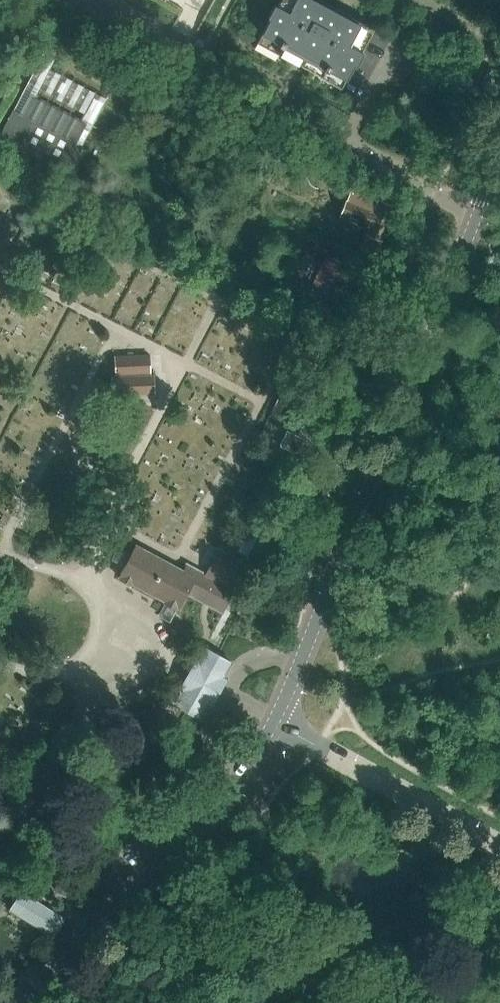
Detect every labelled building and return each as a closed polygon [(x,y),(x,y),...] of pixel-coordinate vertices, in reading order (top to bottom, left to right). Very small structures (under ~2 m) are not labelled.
[(307,67),(303,74),(338,93),(374,28),(321,0),(280,0),(254,48),(290,67),(295,58),(308,65),(307,67)] [(67,174),(119,74),(50,39),(0,135),(0,139),(67,174)] [(340,216),(368,227),(361,247),(375,252),(393,207),(379,201),(378,202),(350,190),(340,216)] [(335,301),(349,266),(331,259),(330,262),(322,259),(310,291),(335,301)] [(149,355),(115,357),(116,377),(112,377),(113,394),(154,392),(153,375),(150,375),(149,355)] [(325,438),(330,441),(339,421),(303,403),(305,399),(299,396),(297,400),(293,399),(284,418),(301,426),(297,435),(287,429),(279,445),(296,453),(295,452),(302,438),(303,438),(302,437),(306,429),(322,437),(321,439),(324,440),(325,438)] [(248,529),(237,550),(248,555),(257,536),(258,534),(248,529)] [(244,563),(219,549),(205,575),(186,564),(182,572),(135,546),(130,555),(124,565),(120,574),(122,575),(120,578),(129,583),(131,580),(165,598),(163,602),(165,603),(174,607),(176,604),(178,605),(186,591),(205,601),(211,604),(223,611),(234,590),(231,588),(244,563)] [(183,690),(175,703),(200,717),(207,705),(210,706),(218,689),(227,675),(224,674),(231,662),(206,648),(199,661),(196,659),(188,672),(179,688),(183,690)] [(33,923),(54,936),(65,918),(23,892),(11,909),(26,918),(23,923),(30,928),(33,923)]
